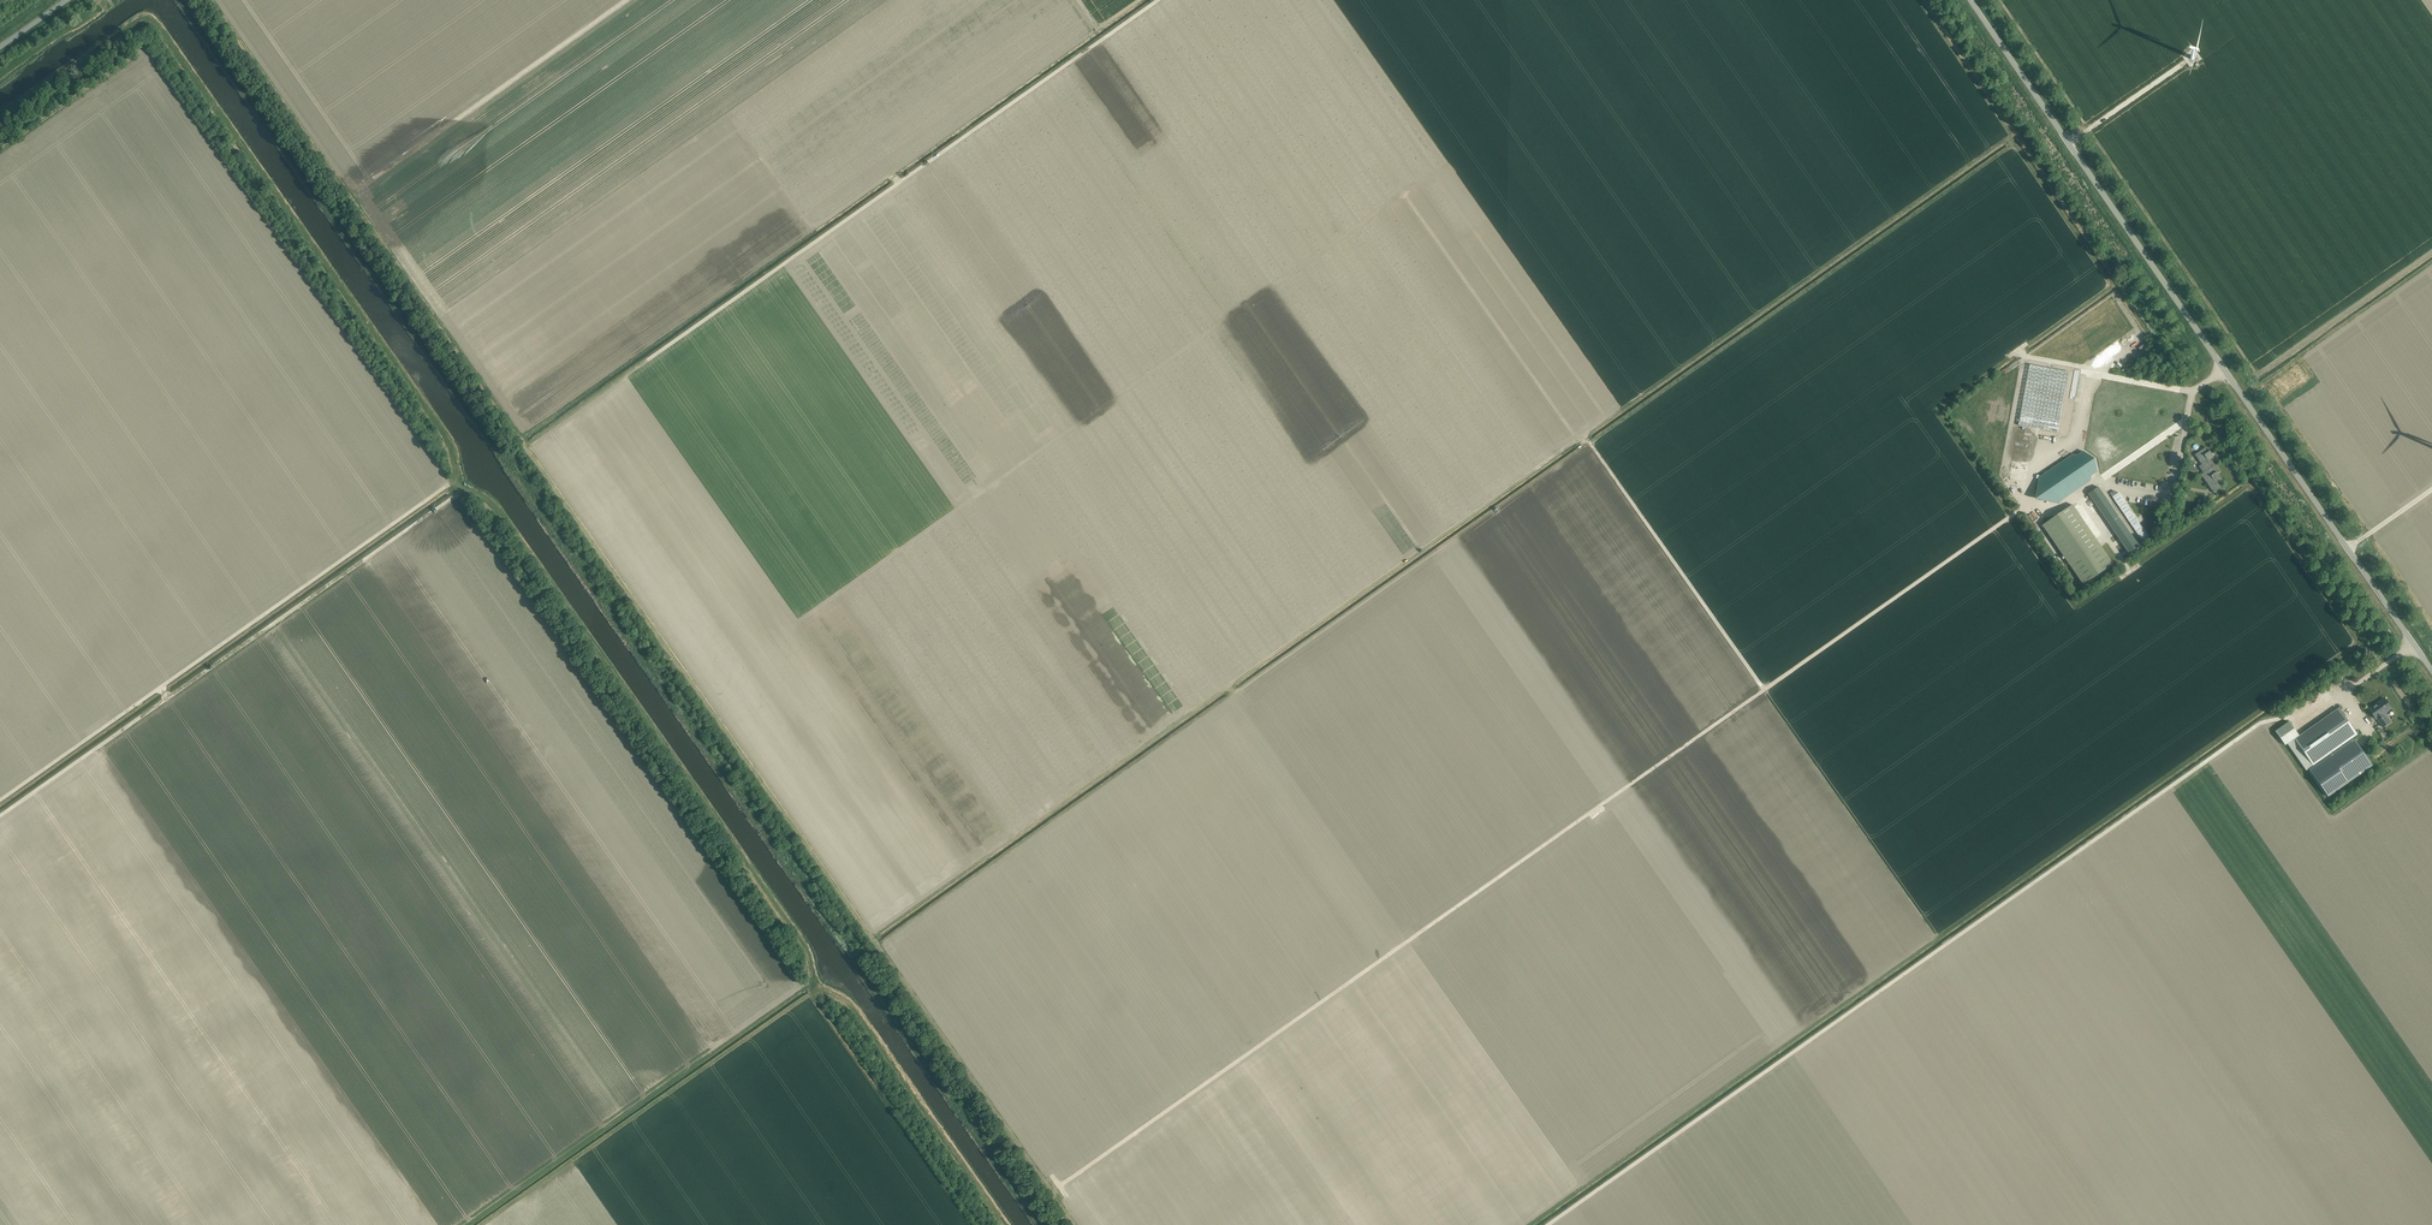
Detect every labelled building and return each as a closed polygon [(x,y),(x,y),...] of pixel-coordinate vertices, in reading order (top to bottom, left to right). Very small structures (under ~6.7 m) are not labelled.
[(2030,365),(2018,425),(2057,433),(2069,372),(2030,365)] [(2074,399),(2080,371),(2075,370),(2069,398),(2074,399)] [(2127,385),(2103,381),(2101,391),(2094,389),(2083,452),(2077,456),(2078,457),(2075,459),(2072,455),(2042,476),(2041,478),(2039,477),(2036,492),(2038,493),(2042,499),(2042,501),(2057,504),(2057,502),(2059,502),(2090,481),(2086,475),(2089,473),(2091,476),(2097,472),(2159,484),(2161,476),(2171,478),(2175,454),(2121,444),(2121,443),(2119,439),(2117,439),(2127,385)] [(2223,443),(2218,444),(2217,433),(2211,434),(2213,451),(2224,449),(2223,443)] [(2205,448),(2198,453),(2202,459),(2199,461),(2202,465),(2199,467),(2203,473),(2215,465),(2211,459),(2213,457),(2209,450),(2207,451),(2205,448)] [(2211,487),(2215,492),(2223,487),(2218,480),(2220,478),(2217,474),(2220,472),(2215,465),(2203,473),(2207,478),(2205,480),(2210,488),(2211,487)] [(2009,477),(2004,480),(2016,500),(2022,496),(2009,477)] [(2098,486),(2088,493),(2129,554),(2139,546),(2098,486)] [(2116,493),(2112,496),(2144,542),(2149,537),(2118,492),(2116,493)] [(2042,526),(2083,585),(2113,565),(2072,505),(2042,526)] [(2377,718),(2383,727),(2389,722),(2383,714),(2391,708),(2384,698),(2384,699),(2373,707),(2373,706),(2369,709),(2376,719),(2377,718)] [(2285,745),(2287,743),(2306,770),(2307,770),(2327,798),(2372,767),(2352,739),(2357,735),(2339,708),(2299,736),(2289,722),(2275,731),(2285,745)] [(2312,717),(2299,726),(2302,730),(2315,721),(2312,717)]
